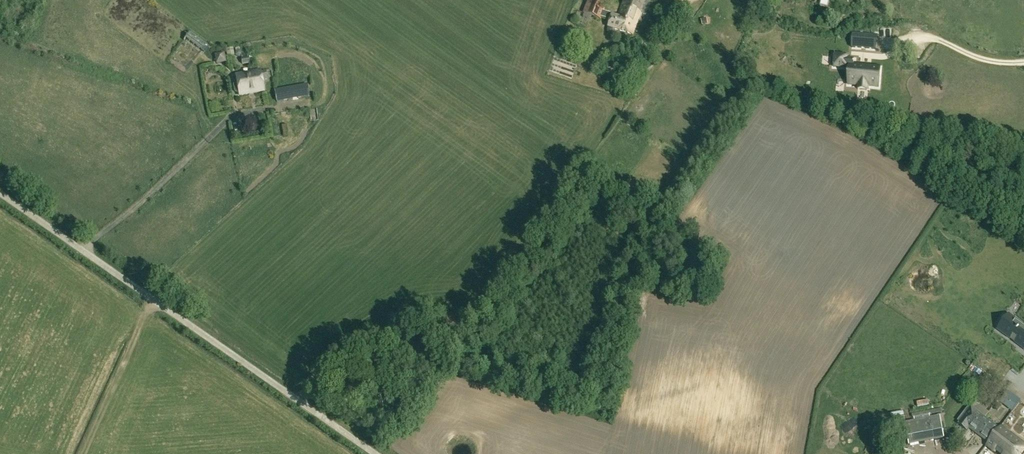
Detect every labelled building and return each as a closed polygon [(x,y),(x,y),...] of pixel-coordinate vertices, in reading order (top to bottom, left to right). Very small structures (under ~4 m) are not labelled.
[(607,2),(604,0),(588,0),(584,11),(601,18),(607,2)] [(631,34),(644,1),(642,0),(624,0),(618,16),(611,14),(607,25),(631,34)] [(852,45),(876,47),(877,33),(853,31),(852,45)] [(190,32),(184,39),(203,55),(210,46),(190,32)] [(215,53),(217,63),(226,61),(224,52),(223,52),(222,48),(215,49),(215,53)] [(880,67),(854,65),(854,59),(847,58),(847,55),(835,54),(834,67),(846,68),(846,65),(850,65),(848,84),(858,85),(858,89),(868,90),(868,86),(878,87),(880,67)] [(249,56),(241,58),(243,65),(244,65),(244,64),(250,62),(249,56)] [(654,61),(647,64),(650,72),(657,69),(654,61)] [(235,74),(238,95),(263,91),(261,80),(265,80),(263,72),(259,72),(259,71),(235,74)] [(276,89),(278,101),(310,95),(308,84),(276,89)] [(641,84),(634,101),(644,105),(651,88),(641,84)] [(1003,326),(1020,339),(1019,341),(1023,345),(1023,323),(1011,314),(1003,326)] [(1020,371),(1012,365),(1010,365),(1006,378),(1010,378),(1023,389),(1023,372),(1020,371)] [(1012,412),(1021,401),(1009,391),(1000,402),(1012,412)] [(968,407),(958,421),(959,422),(958,424),(967,431),(969,429),(976,434),(976,433),(987,419),(971,406),(970,409),(968,407)] [(1023,432),(1023,419),(1023,420),(1016,414),(1010,420),(1023,432)] [(931,416),(905,422),(909,445),(922,442),(921,434),(934,432),(932,423),(931,416)] [(987,419),(976,433),(988,443),(999,429),(997,427),(987,419)] [(945,439),(942,421),(932,423),(934,432),(935,440),(945,439)] [(986,447),(995,453),(1020,453),(1023,448),(1023,441),(1003,425),(986,447)]
